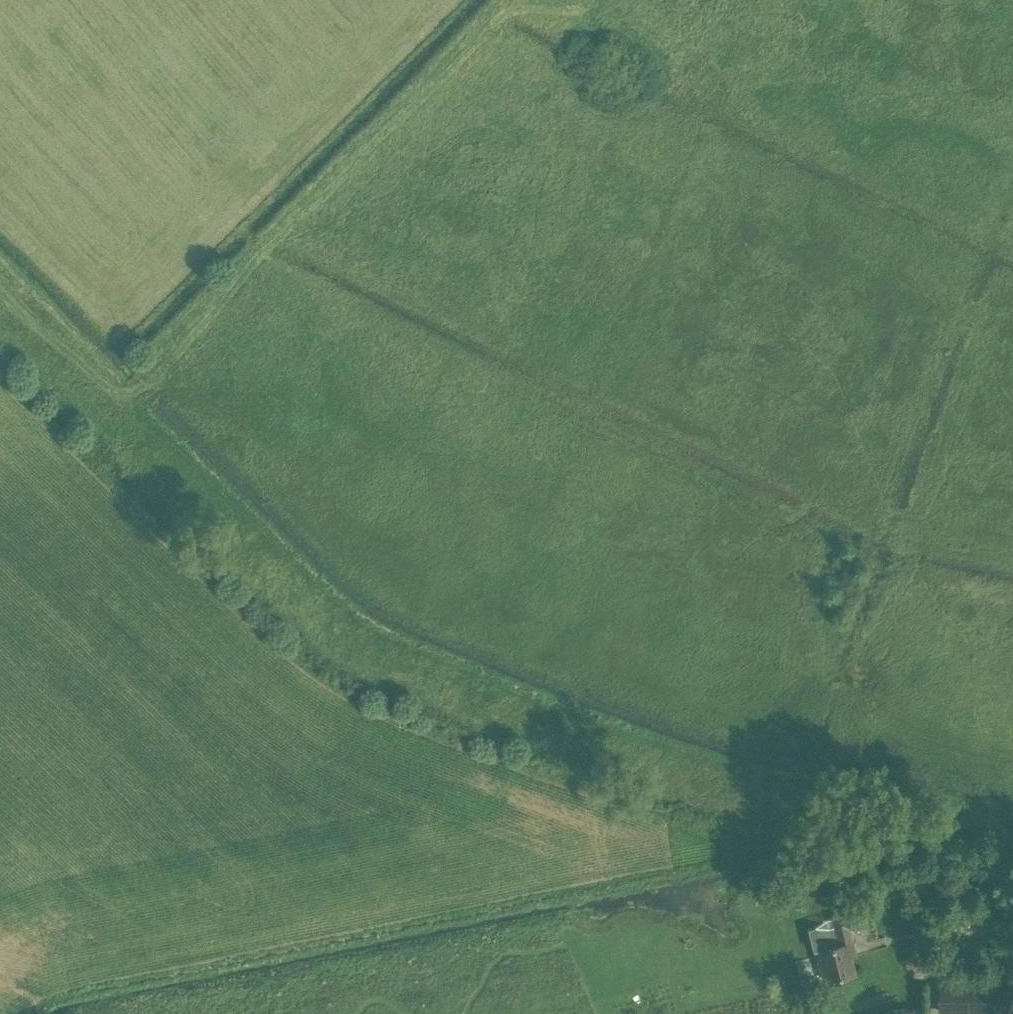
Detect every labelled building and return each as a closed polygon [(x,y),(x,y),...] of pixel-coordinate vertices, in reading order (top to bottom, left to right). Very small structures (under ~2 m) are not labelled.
[(863,926),(859,912),(828,920),(816,926),(807,928),(813,952),(820,951),(828,982),(853,976),(849,959),(855,957),(848,929),(863,926)] [(938,984),(938,1013),(995,1013),(995,983),(938,984)]
